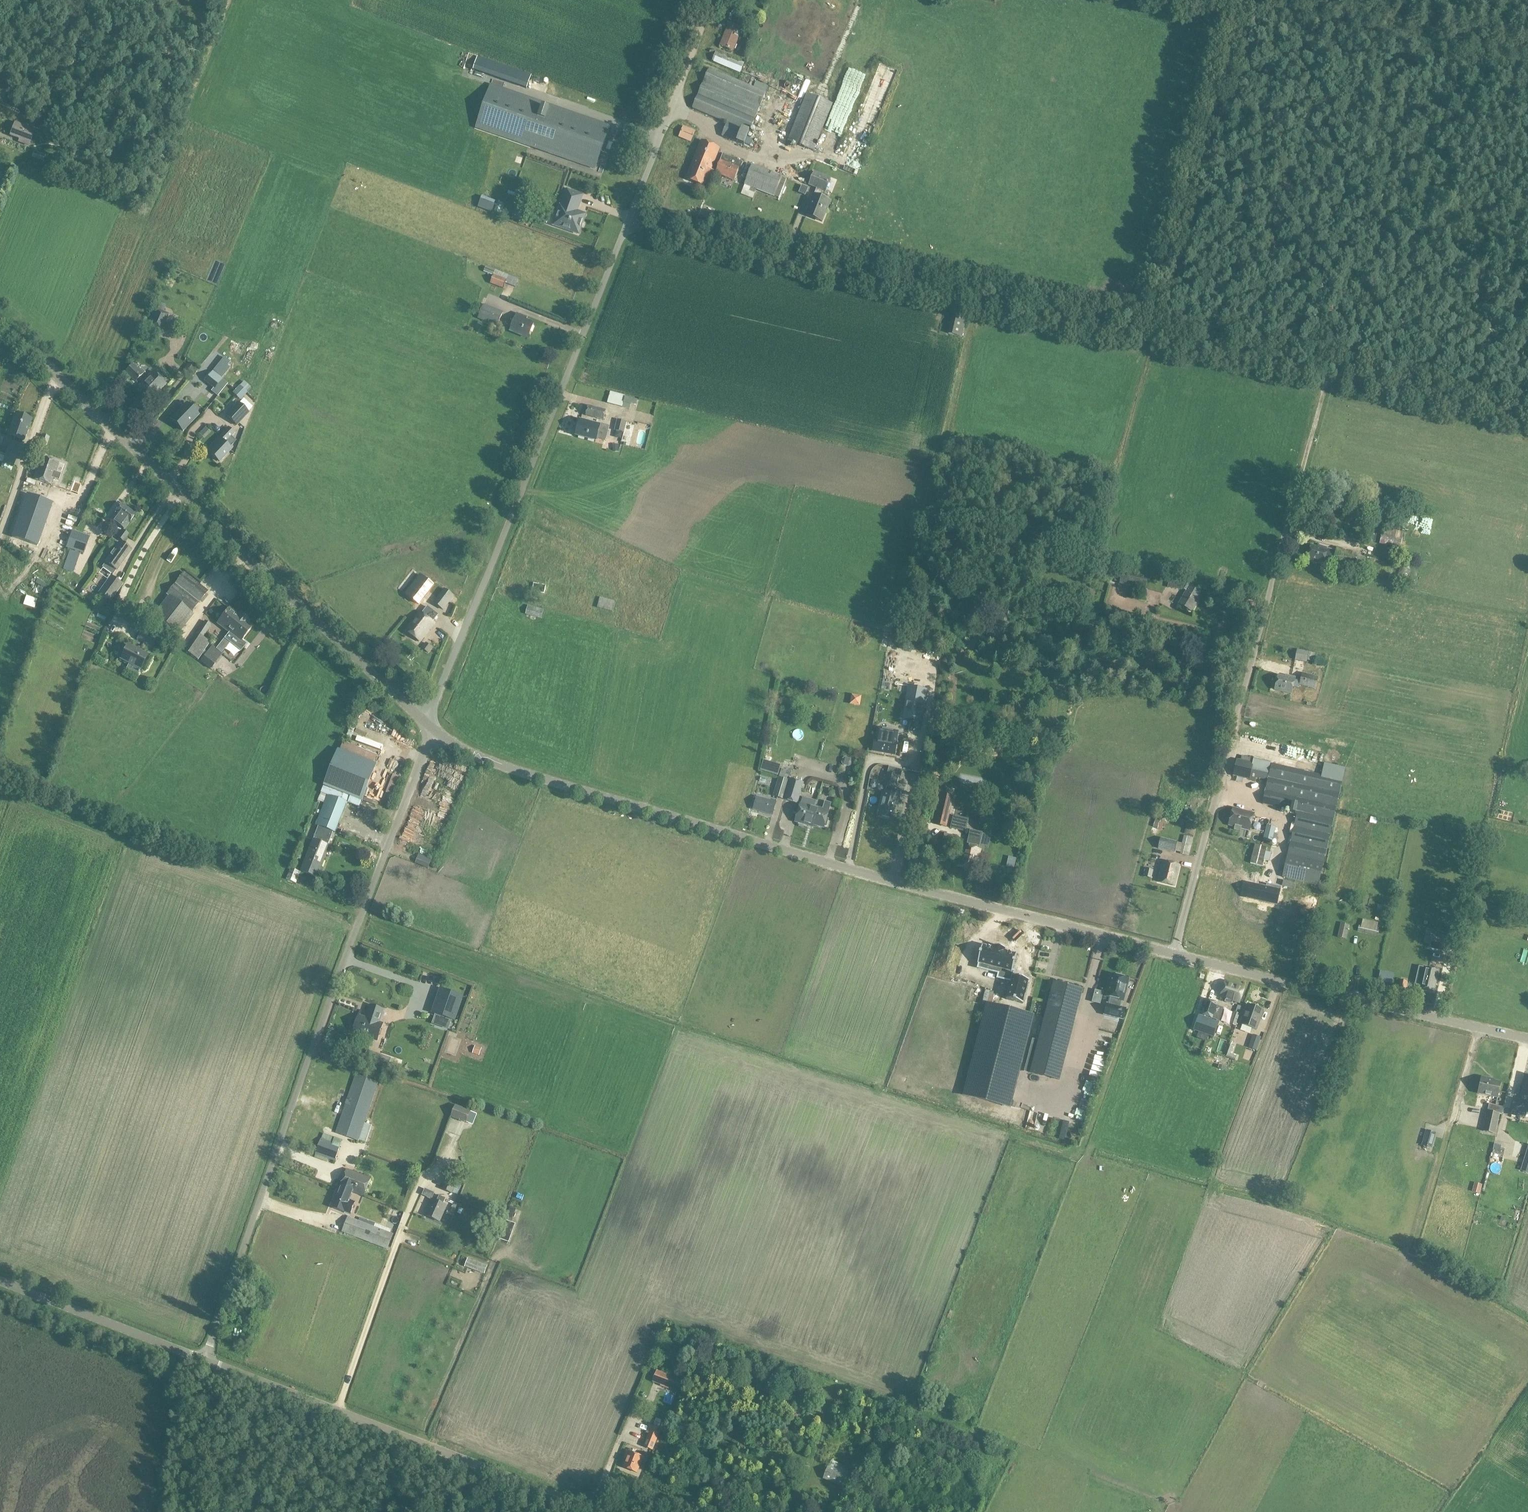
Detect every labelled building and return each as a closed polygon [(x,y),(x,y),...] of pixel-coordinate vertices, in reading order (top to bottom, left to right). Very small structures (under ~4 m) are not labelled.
[(753,19),(736,8),(731,14),(739,20),(737,23),(744,28),(746,25),(748,26),(753,19)] [(732,29),(727,27),(719,46),(733,52),(741,33),(742,34),(744,29),(734,25),(732,29)] [(446,55),(454,58),(458,46),(450,44),(446,55)] [(712,61),(740,73),(744,64),(716,51),(712,61)] [(495,61),(492,71),(542,86),(545,76),(495,61)] [(744,146),(749,133),(766,93),(709,69),(692,108),(727,123),(721,136),(744,146)] [(611,126),(492,85),(477,128),(596,169),(611,126)] [(814,151),(833,104),(807,94),(788,141),(814,151)] [(860,101),(857,112),(872,117),(875,106),(860,101)] [(679,120),(676,132),(688,136),(692,124),(679,120)] [(10,135),(20,139),(20,140),(29,143),(33,130),(15,124),(10,135)] [(720,149),(701,141),(686,179),(704,186),(707,179),(710,181),(714,171),(711,170),(720,149)] [(742,162),(723,154),(715,173),(729,179),(728,181),(733,183),(742,162)] [(748,160),(742,181),(774,190),(779,169),(748,160)] [(830,202),(822,198),(829,179),(814,173),(809,185),(816,188),(814,195),(805,215),(822,222),(830,202)] [(808,188),(802,185),(799,193),(805,195),(808,188)] [(567,190),(562,207),(560,206),(558,212),(559,213),(555,226),(568,230),(568,228),(579,232),(585,215),(575,211),(574,209),(575,207),(578,208),(582,195),(567,190)] [(524,223),(529,210),(517,206),(513,219),(524,223)] [(495,270),(486,267),(484,272),(493,276),(495,270)] [(503,289),(506,281),(493,276),(490,284),(503,289)] [(161,333),(169,314),(163,311),(166,305),(158,302),(156,308),(155,308),(147,327),(161,333)] [(478,319),(498,327),(504,312),(484,304),(478,319)] [(967,316),(953,313),(948,334),(961,337),(967,316)] [(523,317),(517,315),(511,331),(528,338),(533,324),(522,320),(523,317)] [(240,360),(242,355),(227,349),(225,354),(240,360)] [(221,360),(228,366),(231,362),(224,356),(221,360)] [(182,366),(187,371),(194,364),(189,359),(182,366)] [(125,372),(135,383),(143,375),(133,364),(125,372)] [(204,381),(215,390),(224,378),(213,370),(204,381)] [(151,400),(165,385),(153,373),(139,388),(151,400)] [(240,385),(233,393),(240,400),(247,393),(240,385)] [(608,403),(622,407),(625,396),(611,392),(608,403)] [(237,426),(249,413),(237,402),(225,415),(237,426)] [(171,419),(183,431),(198,415),(186,404),(171,419)] [(586,416),(604,421),(607,411),(588,407),(586,416)] [(8,435),(23,440),(30,420),(16,414),(8,435)] [(206,420),(196,424),(198,431),(209,426),(206,420)] [(598,438),(606,440),(610,426),(599,423),(599,425),(580,420),(576,436),(597,441),(598,438)] [(618,421),(615,431),(625,433),(627,423),(618,421)] [(229,429),(219,439),(214,444),(216,447),(210,453),(220,462),(231,451),(229,449),(236,441),(232,437),(234,434),(229,429)] [(45,453),(50,438),(42,435),(37,450),(45,453)] [(13,468),(21,445),(10,442),(2,464),(13,468)] [(35,467),(37,468),(33,479),(51,485),(58,463),(40,457),(40,458),(38,457),(35,467)] [(52,503),(27,494),(12,537),(37,546),(52,503)] [(124,529),(134,514),(120,504),(114,513),(110,519),(124,529)] [(1418,514),(1416,522),(1427,524),(1429,516),(1418,514)] [(1388,530),(1377,529),(1377,539),(1388,539),(1388,530)] [(72,530),(66,547),(84,554),(90,536),(72,530)] [(126,534),(120,530),(116,537),(122,540),(126,534)] [(1402,540),(1392,538),(1390,546),(1400,549),(1402,540)] [(38,553),(48,557),(53,545),(43,541),(38,553)] [(119,543),(105,563),(102,567),(113,575),(130,551),(119,543)] [(1323,566),(1323,565),(1330,567),(1335,551),(1317,546),(1317,547),(1310,545),(1305,561),(1323,566)] [(1333,560),(1355,566),(1355,565),(1360,567),(1363,557),(1358,555),(1358,554),(1337,547),(1333,560)] [(1149,577),(1123,569),(1119,584),(1144,592),(1149,577)] [(207,592),(184,573),(167,595),(190,613),(207,592)] [(420,605),(435,586),(421,575),(406,594),(420,605)] [(111,602),(119,590),(123,584),(110,576),(98,593),(111,602)] [(1178,590),(1184,590),(1187,591),(1179,604),(1192,611),(1196,604),(1195,603),(1202,590),(1189,582),(1188,584),(1164,579),(1163,583),(1169,584),(1168,588),(1178,590)] [(443,610),(455,597),(444,589),(433,602),(443,610)] [(594,602),(608,605),(610,594),(596,592),(594,602)] [(193,616),(169,596),(149,620),(174,640),(193,616)] [(528,606),(525,614),(541,619),(544,610),(528,606)] [(420,613),(413,622),(406,631),(420,642),(434,624),(432,622),(438,615),(427,607),(422,614),(420,613)] [(242,641),(252,627),(247,623),(249,621),(240,614),(238,616),(229,608),(217,623),(229,633),(224,639),(241,652),(247,644),(242,641)] [(198,659),(210,642),(203,637),(211,625),(205,621),(185,650),(198,659)] [(139,637),(144,640),(143,642),(152,647),(156,638),(142,630),(139,637)] [(432,648),(426,643),(422,649),(428,653),(432,648)] [(120,653),(123,654),(120,659),(140,669),(147,655),(127,645),(126,647),(124,646),(120,653)] [(105,663),(108,651),(94,646),(90,658),(105,663)] [(204,656),(215,665),(223,654),(212,646),(204,656)] [(1315,653),(1297,649),(1295,660),(1306,662),(1307,660),(1313,662),(1315,653)] [(1318,677),(1314,676),(1302,673),(1300,682),(1295,680),(1295,678),(1285,675),(1285,677),(1278,675),(1275,690),(1291,694),(1293,686),(1299,688),(1299,685),(1315,689),(1318,677)] [(902,719),(922,722),(927,690),(908,686),(902,719)] [(860,698),(853,696),(851,704),(859,705),(860,698)] [(880,716),(880,720),(892,720),(893,709),(873,709),(873,716),(880,716)] [(875,739),(873,751),(895,755),(897,743),(896,743),(897,732),(878,729),(876,739),(875,739)] [(361,801),(375,765),(337,750),(323,786),(361,801)] [(389,765),(397,769),(402,760),(395,755),(389,765)] [(1254,759),(1242,756),(1241,760),(1237,759),(1233,776),(1255,781),(1256,778),(1266,780),(1270,764),(1254,761),(1254,759)] [(1321,758),(1318,774),(1338,777),(1341,761),(1321,758)] [(776,768),(784,771),(786,765),(777,763),(776,768)] [(1262,804),(1298,813),(1333,821),(1342,780),(1271,764),(1262,804)] [(388,789),(396,771),(390,768),(382,787),(388,789)] [(446,776),(439,772),(436,777),(443,781),(446,776)] [(888,773),(885,785),(895,788),(899,776),(888,773)] [(777,780),(775,786),(772,797),(783,800),(787,783),(777,780)] [(796,804),(801,784),(790,781),(784,801),(796,804)] [(891,794),(884,793),(879,815),(892,819),(895,807),(897,808),(901,793),(892,791),(891,794)] [(953,796),(941,793),(935,820),(944,823),(948,808),(950,808),(953,796)] [(328,796),(325,804),(316,826),(318,826),(333,832),(335,833),(346,803),(328,796)] [(758,797),(754,809),(772,814),(775,802),(758,797)] [(813,824),(824,827),(825,826),(826,826),(828,819),(827,819),(829,811),(831,803),(825,802),(823,809),(812,806),(810,813),(816,815),(813,824)] [(810,813),(812,806),(801,803),(795,821),(798,822),(799,825),(804,826),(806,825),(813,827),(813,824),(816,815),(810,813)] [(1254,814),(1233,808),(1228,826),(1234,828),(1233,830),(1240,832),(1241,830),(1249,832),(1254,814)] [(1152,813),(1150,823),(1158,825),(1160,815),(1152,813)] [(1298,813),(1288,856),(1323,864),(1333,821),(1298,813)] [(951,828),(966,832),(969,820),(954,816),(951,828)] [(1275,828),(1267,825),(1263,840),(1272,842),(1275,828)] [(323,857),(333,832),(318,826),(301,871),(317,878),(325,857),(323,857)] [(902,836),(898,828),(889,831),(892,840),(902,836)] [(968,843),(968,847),(964,847),(960,864),(977,868),(980,850),(977,849),(977,845),(978,845),(981,834),(969,831),(967,843),(968,843)] [(1176,842),(1160,838),(1157,848),(1174,852),(1176,842)] [(1183,844),(1181,853),(1180,854),(1188,856),(1192,840),(1183,838),(1182,843),(1183,844)] [(411,846),(417,848),(420,842),(414,840),(411,846)] [(432,860),(419,855),(416,863),(428,868),(432,860)] [(1317,885),(1323,864),(1288,856),(1282,877),(1300,881),(1317,885)] [(1179,866),(1163,862),(1158,882),(1174,886),(1179,866)] [(296,883),(301,872),(291,868),(286,879),(296,883)] [(1146,868),(1144,876),(1151,878),(1153,870),(1146,868)] [(1300,881),(1282,877),(1281,885),(1298,889),(1300,881)] [(1277,888),(1268,885),(1267,889),(1248,884),(1245,898),(1274,905),(1277,888)] [(1359,926),(1357,931),(1378,935),(1379,930),(1376,930),(1378,923),(1363,920),(1361,926),(1359,926)] [(1345,939),(1348,925),(1341,924),(1338,938),(1345,939)] [(1446,941),(1445,941),(1447,931),(1440,930),(1438,939),(1431,938),(1430,948),(1444,951),(1446,941)] [(1023,1004),(1029,980),(1014,976),(1015,971),(1013,971),(1017,955),(1004,951),(1005,948),(995,946),(995,949),(982,946),(978,963),(979,964),(978,968),(999,974),(998,979),(1011,982),(1006,999),(1023,1004)] [(1438,971),(1424,968),(1419,989),(1433,992),(1438,971)] [(1108,1005),(1107,1005),(1105,1015),(1123,1019),(1125,1009),(1120,1008),(1122,1001),(1123,1001),(1128,979),(1111,975),(1111,976),(1112,976),(1110,983),(1109,988),(1108,988),(1105,997),(1110,998),(1108,1005)] [(1225,982),(1220,997),(1239,1002),(1244,987),(1225,982)] [(1081,991),(1053,984),(1038,1041),(1033,1039),(1025,1072),(1058,1080),(1081,991)] [(453,1020),(461,997),(441,990),(433,1013),(453,1020)] [(1265,991),(1261,1007),(1267,1008),(1271,992),(1265,991)] [(1184,1004),(1193,1006),(1195,995),(1187,993),(1184,1004)] [(1222,1006),(1207,1001),(1205,1007),(1200,1006),(1197,1015),(1198,1016),(1193,1030),(1199,1032),(1197,1038),(1206,1041),(1208,1035),(1213,1037),(1218,1022),(1217,1022),(1222,1006)] [(1241,1024),(1256,1030),(1263,1011),(1247,1005),(1241,1024)] [(359,1016),(354,1031),(367,1036),(367,1037),(377,1040),(383,1024),(376,1021),(380,1009),(370,1006),(366,1018),(359,1016)] [(1033,1021),(1000,1013),(980,1092),(1011,1101),(1033,1021)] [(1257,1050),(1261,1039),(1253,1036),(1249,1048),(1257,1050)] [(1231,1054),(1234,1046),(1230,1045),(1227,1053),(1230,1054),(1229,1058),(1235,1060),(1237,1056),(1231,1054)] [(367,1051),(363,1063),(386,1070),(390,1059),(367,1051)] [(379,1082),(355,1074),(335,1133),(359,1141),(379,1082)] [(1525,1077),(1520,1102),(1515,1101),(1513,1111),(1527,1114),(1527,1078),(1525,1077)] [(1481,1078),(1478,1094),(1497,1098),(1500,1083),(1489,1081),(1489,1080),(1481,1078)] [(451,1117),(466,1124),(471,1112),(456,1105),(451,1117)] [(1495,1134),(1499,1114),(1486,1111),(1482,1131),(1495,1134)] [(1435,1134),(1426,1131),(1422,1144),(1431,1147),(1435,1134)] [(335,1161),(341,1145),(321,1139),(315,1155),(335,1161)] [(340,1187),(352,1192),(363,1196),(370,1178),(347,1169),(340,1187)] [(456,1180),(447,1176),(441,1189),(450,1193),(456,1180)] [(1479,1194),(1481,1185),(1475,1184),(1473,1192),(1479,1194)] [(349,1201),(352,1192),(340,1187),(332,1208),(350,1215),(355,1203),(349,1201)] [(446,1206),(443,1204),(445,1198),(439,1196),(436,1202),(433,1200),(426,1216),(439,1222),(446,1206)] [(392,1219),(395,1208),(389,1207),(386,1217),(392,1219)] [(393,1234),(348,1217),(342,1232),(387,1250),(393,1234)] [(509,1242),(515,1223),(505,1220),(498,1238),(509,1242)] [(466,1253),(463,1261),(481,1267),(484,1258),(466,1253)] [(240,1322),(252,1328),(256,1321),(243,1315),(240,1322)] [(654,1381),(676,1390),(680,1380),(657,1371),(654,1381)] [(950,1405),(949,1393),(939,1394),(940,1405),(950,1405)] [(644,1447),(652,1450),(660,1430),(661,1430),(664,1424),(661,1423),(658,1429),(650,1426),(647,1433),(649,1434),(644,1447)] [(643,1458),(627,1451),(624,1459),(626,1460),(623,1468),(637,1473),(643,1458)] [(848,1474),(829,1466),(823,1479),(843,1487),(848,1474)]
